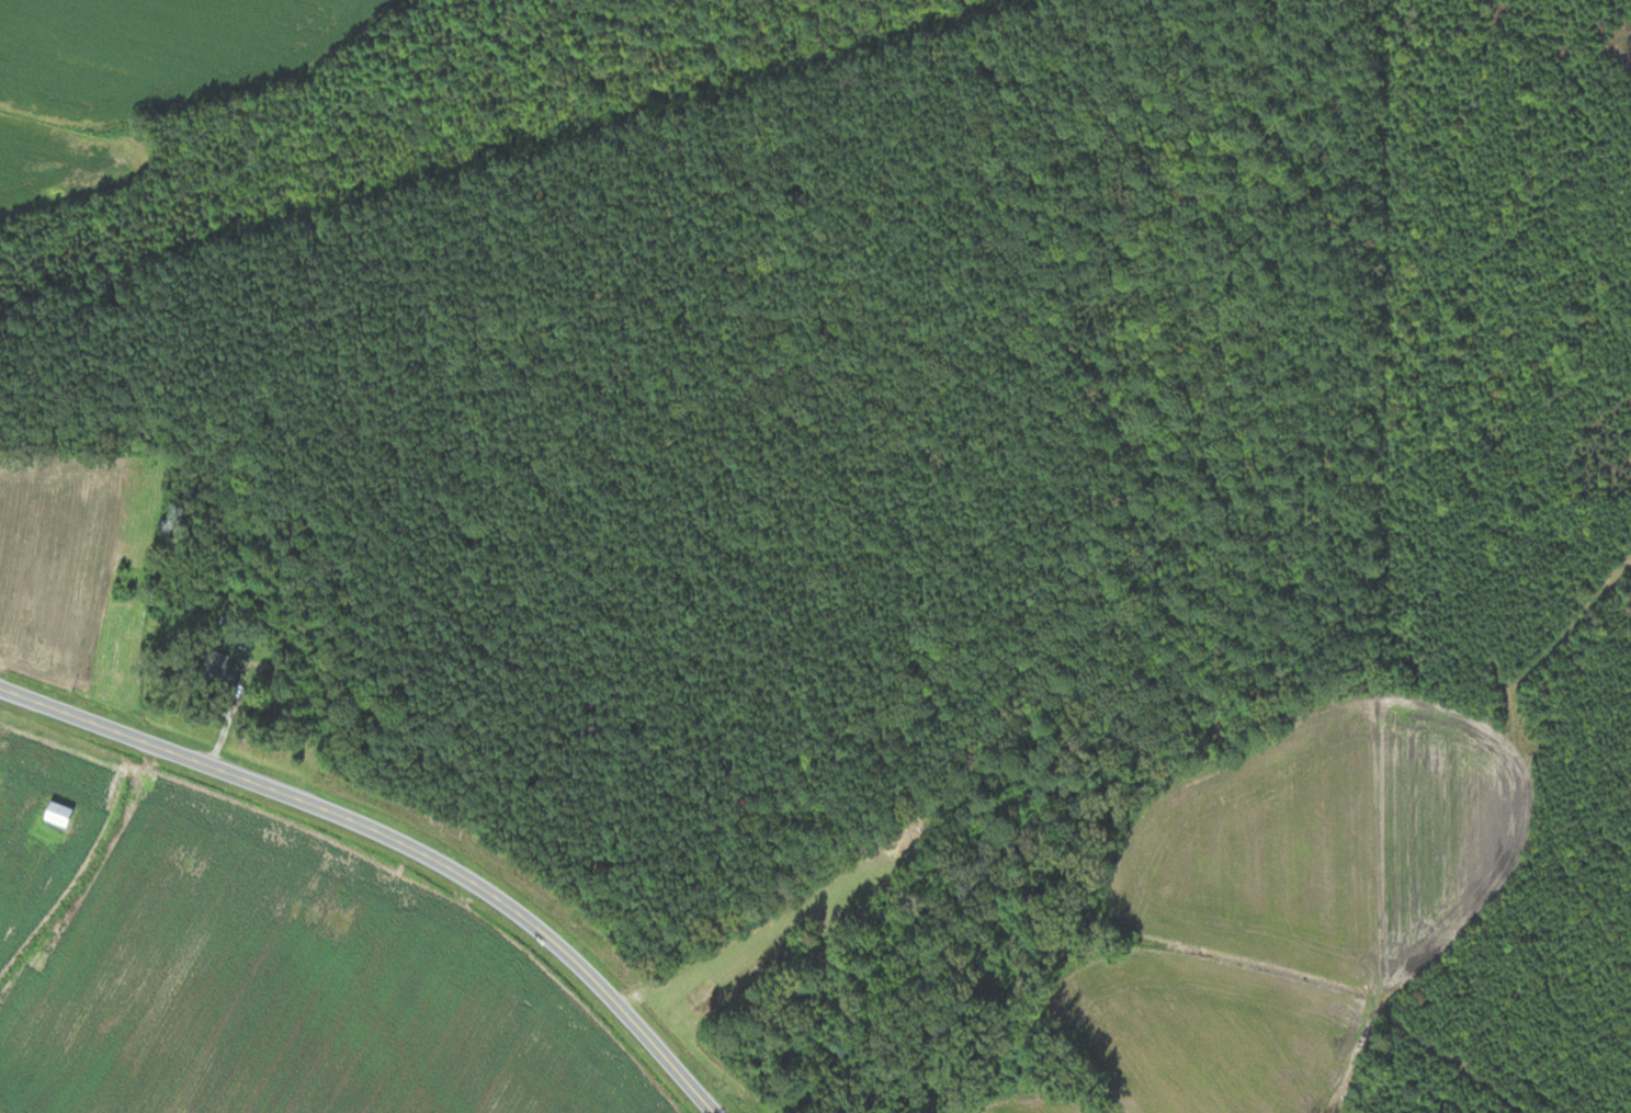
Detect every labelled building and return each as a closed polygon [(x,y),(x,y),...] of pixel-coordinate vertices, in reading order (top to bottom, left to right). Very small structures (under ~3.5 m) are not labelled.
[(206,685),(238,683),(237,659),(204,661),(206,685)] [(68,826),(76,808),(54,798),(46,816),(68,826)]
